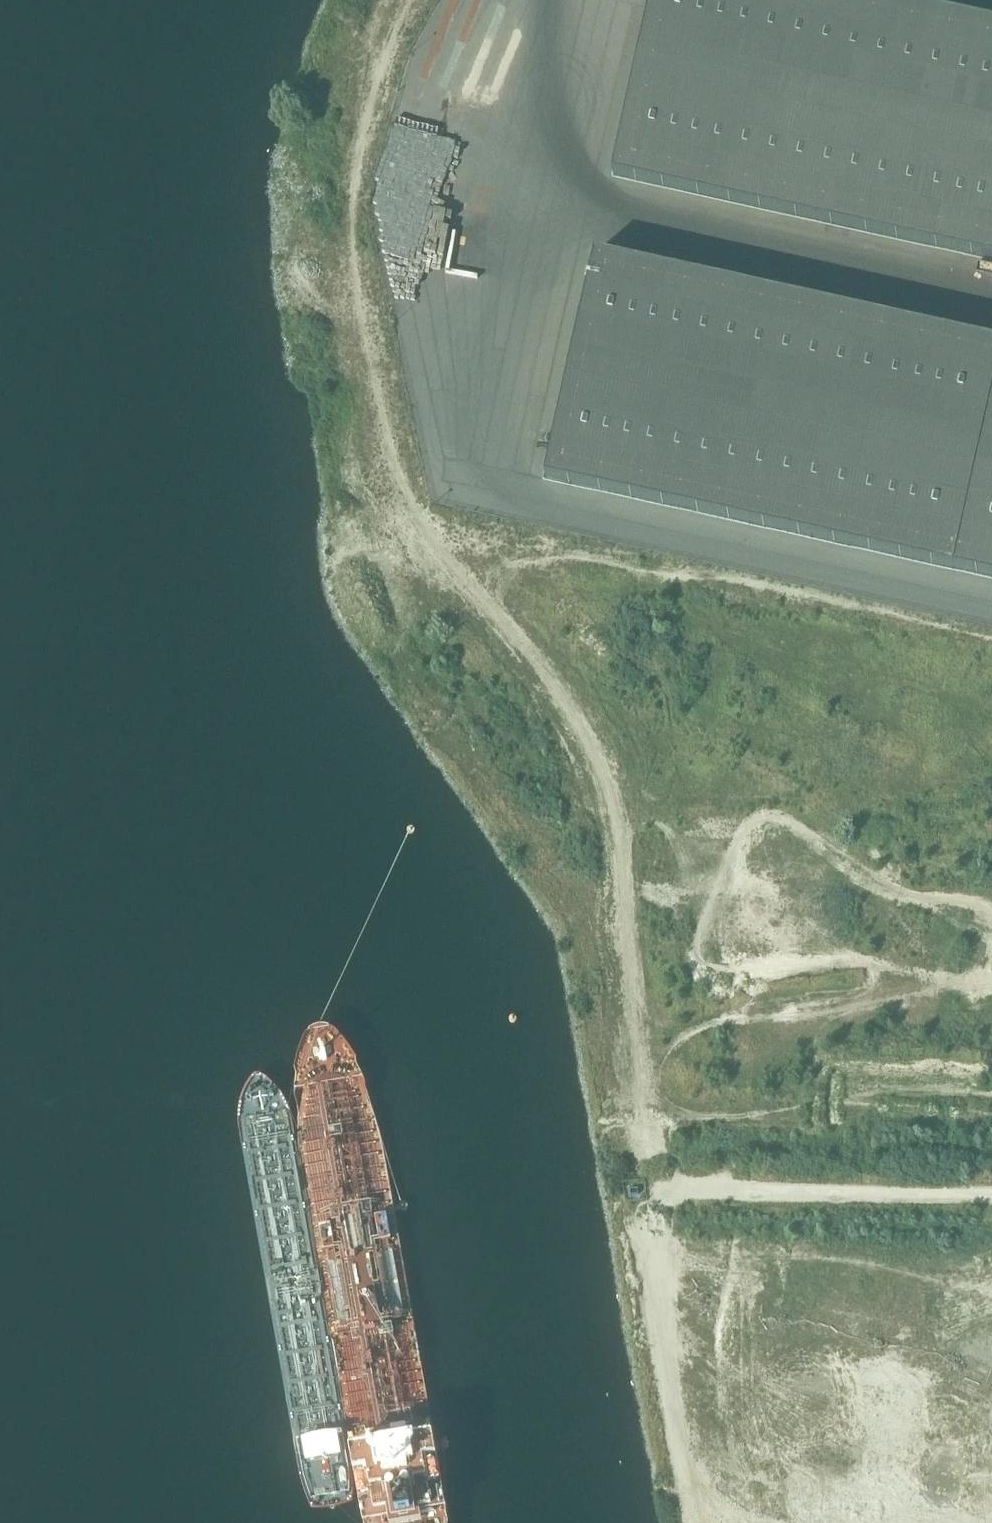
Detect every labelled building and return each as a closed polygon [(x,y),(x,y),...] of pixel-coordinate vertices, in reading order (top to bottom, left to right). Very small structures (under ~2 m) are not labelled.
[(612,175),(991,259),(991,23),(889,0),(650,0),(612,175)] [(545,477),(991,576),(991,340),(595,252),(545,477)]
